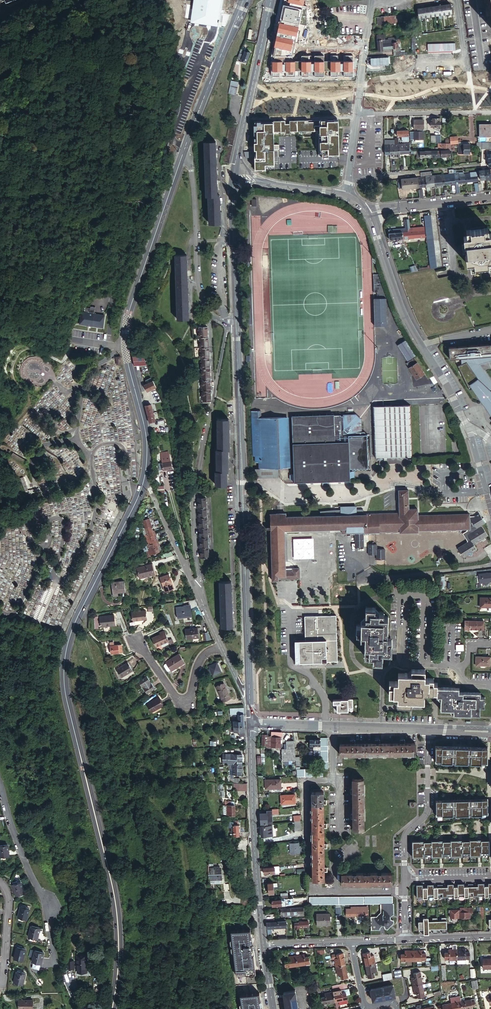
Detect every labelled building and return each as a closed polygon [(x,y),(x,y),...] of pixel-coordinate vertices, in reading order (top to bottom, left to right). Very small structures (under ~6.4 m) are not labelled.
[(274,56),(293,56),(305,0),(284,0),(274,56)] [(377,16),(378,23),(382,23),(382,22),(395,21),(395,14),(381,15),(377,16)] [(183,45),(186,31),(180,29),(177,44),(183,45)] [(434,34),(436,34),(435,33),(434,33),(434,32),(418,35),(419,40),(435,38),(434,34)] [(200,33),(198,48),(204,49),(206,34),(200,33)] [(377,39),(379,49),(383,49),(382,43),(389,42),(388,38),(384,38),(384,34),(377,35),(377,39)] [(382,43),(383,49),(393,48),(394,55),(399,55),(404,54),(403,50),(401,50),(400,42),(397,42),(396,37),(388,38),(389,42),(382,43)] [(434,52),(439,51),(457,49),(457,44),(456,44),(454,44),(454,41),(448,42),(448,44),(445,44),(445,46),(445,47),(440,47),(440,41),(433,42),(434,52)] [(181,60),(183,47),(177,45),(174,59),(181,60)] [(239,51),(238,57),(240,58),(244,60),(246,61),(251,51),(242,47),(240,51),(239,51)] [(197,49),(195,63),(201,64),(203,50),(197,49)] [(271,56),(271,76),(353,75),(353,55),(293,56),(274,56),(271,56)] [(394,55),(381,55),(381,57),(374,57),(374,65),(382,65),(382,64),(383,64),(385,64),(385,63),(385,61),(399,60),(399,55),(394,55)] [(385,66),(374,67),(374,70),(370,70),(370,76),(374,76),(374,77),(379,77),(379,71),(385,71),(385,66)] [(231,79),(229,92),(236,93),(239,81),(231,79)] [(378,79),(366,79),(365,82),(366,91),(370,91),(370,94),(377,94),(377,83),(378,83),(378,79)] [(169,106),(175,108),(178,93),(172,92),(169,106)] [(175,109),(169,108),(166,122),(172,123),(173,119),(175,109)] [(440,126),(440,117),(433,117),(433,119),(431,119),(431,126),(434,126),(434,129),(440,130),(439,126),(440,126)] [(320,130),(320,155),(339,155),(338,118),(319,119),(320,130)] [(415,128),(418,127),(418,130),(410,131),(410,138),(424,138),(424,118),(414,119),(415,128)] [(265,163),(274,163),(274,161),(274,148),(279,148),(279,143),(274,144),(273,131),(285,130),(285,132),(290,132),(290,130),(315,130),(314,119),(289,119),(289,123),(285,123),(285,120),(257,120),(257,124),(253,124),(253,129),(255,129),(255,137),(254,137),(254,150),(244,151),(245,157),(255,156),(255,161),(255,169),(265,169),(265,163)] [(166,139),(172,125),(166,123),(161,136),(166,139)] [(479,135),(490,135),(490,124),(489,124),(489,123),(479,123),(479,135)] [(403,135),(403,139),(409,138),(409,130),(397,130),(397,135),(403,135)] [(458,135),(450,136),(451,142),(451,144),(458,143),(458,144),(459,153),(471,153),(470,141),(458,141),(458,135)] [(160,138),(155,151),(160,153),(166,140),(160,138)] [(387,139),(385,139),(385,142),(385,143),(385,153),(391,153),(390,141),(394,141),(394,139),(391,139),(387,139)] [(209,223),(220,222),(219,194),(217,194),(215,140),(204,140),(206,195),(208,195),(209,223)] [(409,142),(400,143),(400,152),(410,152),(409,142)] [(447,146),(447,142),(441,142),(441,149),(442,155),(450,155),(450,149),(444,149),(444,146),(447,146)] [(463,171),(454,172),(454,173),(455,183),(456,192),(460,192),(459,186),(458,187),(458,182),(466,182),(466,180),(465,172),(463,172),(463,171)] [(477,171),(465,172),(466,180),(467,180),(467,182),(472,182),(472,180),(478,180),(477,171)] [(455,183),(454,173),(443,174),(444,184),(455,183)] [(444,184),(443,174),(434,175),(435,185),(444,184)] [(426,185),(425,175),(418,176),(418,186),(426,185)] [(435,185),(434,175),(425,175),(426,185),(427,189),(430,189),(430,185),(435,185)] [(418,186),(418,176),(408,177),(401,178),(402,188),(418,186)] [(430,213),(423,214),(429,267),(434,266),(436,266),(430,213)] [(423,226),(409,227),(409,231),(401,231),(401,237),(424,236),(423,226)] [(389,238),(401,237),(401,231),(409,231),(409,227),(389,228),(389,238)] [(469,260),(470,266),(490,263),(490,260),(490,259),(488,233),(488,228),(466,230),(467,235),(469,260)] [(175,254),(177,318),(188,318),(186,254),(175,254)] [(378,291),(378,298),(387,297),(380,273),(374,273),(374,291),(378,291)] [(376,325),(388,324),(387,297),(378,298),(375,298),(376,325)] [(96,309),(91,309),(86,308),(85,312),(82,312),(80,324),(88,325),(92,325),(104,327),(105,315),(95,314),(96,309)] [(207,329),(207,325),(199,325),(199,329),(199,331),(198,331),(198,336),(200,336),(207,336),(207,332),(207,329)] [(199,341),(199,346),(201,346),(208,346),(207,336),(200,336),(200,340),(200,341),(199,341)] [(408,360),(417,354),(407,338),(398,343),(408,360)] [(449,346),(450,357),(461,356),(490,354),(490,342),(449,346)] [(200,352),(200,357),(201,357),(209,357),(209,350),(208,346),(201,346),(201,350),(201,352),(200,352)] [(461,356),(462,362),(458,364),(470,389),(472,387),(481,400),(482,399),(490,393),(490,390),(489,388),(490,386),(490,382),(478,363),(490,359),(490,354),(461,356)] [(200,363),(200,368),(209,368),(209,361),(209,357),(201,357),(201,361),(201,363),(200,363)] [(406,363),(409,367),(418,362),(415,357),(406,363)] [(418,362),(409,367),(416,378),(425,373),(418,362)] [(202,375),(202,379),(209,378),(209,373),(209,368),(200,368),(201,374),(202,374),(202,375)] [(202,387),(202,390),(210,389),(210,385),(209,378),(202,379),(201,379),(201,385),(202,385),(202,387)] [(148,391),(158,386),(154,379),(144,384),(148,391)] [(203,400),(210,400),(210,398),(210,389),(202,390),(201,390),(201,395),(202,395),(202,397),(203,400)] [(482,399),(487,406),(490,412),(490,393),(482,399)] [(377,463),(412,462),(412,459),(406,459),(406,456),(411,456),(410,405),(403,405),(391,405),(372,406),(373,422),(372,422),(372,434),(373,434),(374,456),(377,456),(377,463)] [(260,467),(260,468),(277,467),(286,467),(286,460),(289,460),(288,422),(285,422),(285,416),(260,417),(259,409),(250,410),(252,455),(254,455),(254,462),(257,461),(258,467),(260,467)] [(152,412),(146,413),(149,421),(154,420),(152,412)] [(293,483),(349,481),(349,476),(353,476),(353,471),(357,468),(358,469),(360,467),(361,469),(363,467),(364,469),(366,467),(368,467),(368,464),(367,439),(366,438),(366,436),(369,436),(369,435),(369,434),(368,433),(367,433),(365,433),(364,432),(363,431),(361,431),(361,425),(360,425),(359,423),(360,422),(359,420),(360,418),(355,413),(353,415),(352,413),(350,415),(349,414),(348,413),(342,414),(342,415),(340,415),(340,414),(291,415),(292,466),(292,474),(288,474),(288,479),(293,479),(293,483)] [(218,450),(216,450),(217,471),(215,471),(216,484),(227,484),(226,470),(228,470),(227,449),(229,449),(228,419),(217,419),(218,450)] [(156,464),(157,470),(172,468),(170,461),(169,456),(168,456),(167,451),(160,452),(162,463),(156,464)] [(260,468),(254,468),(254,477),(277,476),(277,467),(260,468)] [(162,481),(159,481),(159,485),(156,486),(156,492),(164,491),(162,481)] [(363,509),(355,509),(355,506),(341,507),(341,510),(320,511),(320,516),(285,517),(285,513),(270,514),(272,581),(278,581),(278,579),(299,578),(299,568),(292,569),(292,571),(286,572),(284,530),(309,530),(341,529),(342,533),(350,532),(350,534),(355,534),(355,547),(363,546),(363,534),(370,534),(370,532),(399,531),(399,532),(417,532),(418,531),(418,530),(438,529),(459,529),(467,528),(467,530),(463,532),(463,533),(467,541),(458,547),(460,550),(459,551),(461,553),(464,556),(467,554),(472,555),(472,551),(476,548),(473,543),(481,538),(482,539),(484,537),(484,536),(487,534),(484,529),(485,529),(485,527),(484,525),(483,525),(482,525),(481,525),(480,524),(485,521),(482,516),(481,517),(478,512),(478,513),(476,514),(475,515),(473,512),(418,514),(417,509),(408,509),(407,489),(398,490),(399,512),(363,514),(363,509)] [(206,497),(197,497),(197,501),(198,503),(197,503),(197,508),(198,508),(206,507),(206,503),(206,501),(206,497)] [(206,507),(198,508),(198,511),(198,513),(197,513),(197,518),(198,518),(207,517),(206,507)] [(207,522),(207,517),(198,518),(198,521),(199,522),(198,523),(198,528),(199,528),(207,527),(207,523),(207,522)] [(142,523),(145,530),(150,528),(152,528),(149,521),(142,523)] [(199,538),(207,538),(207,527),(199,528),(199,531),(199,532),(198,532),(198,538),(199,538)] [(150,528),(145,530),(148,538),(155,535),(154,532),(153,532),(152,533),(151,531),(150,528)] [(147,547),(158,542),(155,535),(148,538),(148,539),(144,541),(147,547)] [(200,547),(208,547),(208,543),(207,541),(207,538),(199,538),(199,541),(199,543),(198,543),(199,548),(200,547)] [(144,550),(146,555),(150,554),(149,551),(160,547),(158,542),(147,547),(147,549),(144,550)] [(368,544),(368,554),(376,554),(376,558),(384,558),(384,548),(376,549),(376,544),(368,544)] [(150,554),(146,555),(146,557),(147,559),(150,558),(149,556),(158,553),(161,551),(160,547),(149,551),(150,554)] [(199,558),(208,557),(208,547),(200,547),(200,550),(200,552),(199,552),(199,558)] [(141,580),(154,575),(151,565),(137,570),(141,580)] [(479,581),(479,582),(490,581),(490,572),(478,573),(478,575),(476,575),(477,582),(479,581)] [(160,578),(165,590),(174,586),(168,574),(160,578)] [(110,582),(112,594),(117,593),(117,592),(125,591),(124,580),(110,582)] [(232,626),(231,580),(220,581),(222,626),(232,626)] [(480,606),(489,606),(490,607),(490,597),(480,597),(480,606)] [(391,651),(391,637),(387,637),(388,630),(388,629),(388,616),(384,615),(384,611),(379,611),(375,607),(375,606),(366,606),(366,605),(366,606),(365,606),(365,619),(361,619),(361,623),(356,623),(356,629),(356,632),(356,633),(357,633),(360,637),(364,637),(364,655),(368,655),(373,655),(372,659),(382,659),(382,655),(387,655),(387,651),(391,651)] [(175,608),(177,618),(191,616),(191,611),(188,612),(188,607),(175,608)] [(131,613),(132,621),(145,619),(144,611),(131,613)] [(100,618),(101,627),(115,624),(114,615),(100,618)] [(296,662),(337,660),(335,615),(318,616),(314,616),(305,616),(305,640),(295,641),(296,662)] [(483,628),(483,619),(469,619),(464,619),(464,629),(469,629),(469,628),(483,628)] [(189,629),(190,638),(202,636),(201,628),(189,629)] [(169,640),(164,630),(159,632),(160,634),(152,638),(156,646),(169,640)] [(110,643),(110,654),(118,653),(118,650),(121,650),(121,646),(118,646),(117,644),(115,644),(114,643),(110,643)] [(179,654),(166,663),(172,671),(178,667),(178,668),(185,663),(179,654)] [(476,657),(476,665),(489,665),(489,657),(476,657)] [(116,670),(121,678),(133,670),(128,662),(116,670)] [(213,674),(221,671),(217,662),(209,664),(210,667),(209,667),(211,673),(212,672),(213,674)] [(410,699),(413,699),(414,699),(423,700),(423,691),(436,692),(436,686),(436,683),(432,682),(432,678),(424,678),(424,670),(410,669),(410,673),(397,673),(397,681),(389,681),(388,694),(393,694),(397,694),(397,699),(396,703),(410,703),(410,699)] [(148,678),(140,683),(148,696),(156,690),(148,678)] [(221,685),(215,690),(225,702),(231,697),(221,685)] [(458,687),(436,686),(436,692),(435,695),(440,695),(440,699),(440,708),(448,709),(453,709),(453,713),(457,713),(457,710),(461,710),(461,713),(479,714),(479,705),(483,705),(483,696),(479,696),(479,692),(457,691),(458,687)] [(153,699),(143,706),(148,714),(158,706),(153,699)] [(345,699),(332,700),(332,703),(336,703),(336,711),(345,711),(345,699)] [(230,721),(230,726),(244,726),(243,707),(229,708),(230,714),(234,714),(235,721),(233,721),(230,721)] [(244,726),(230,726),(230,733),(239,732),(239,736),(244,736),(244,726)] [(283,733),(272,732),(272,737),(271,746),(272,752),(273,752),(273,746),(276,747),(281,747),(281,742),(282,742),(283,733)] [(271,746),(272,737),(268,737),(268,736),(263,735),(263,745),(267,745),(267,746),(271,746)] [(296,760),(294,741),(287,742),(288,750),(283,750),(283,754),(283,761),(296,760)] [(321,750),(321,746),(321,741),(311,741),(311,750),(321,750)] [(415,743),(405,743),(401,743),(380,743),(376,743),(355,744),(351,744),(340,744),(341,754),(415,754),(415,743)] [(436,746),(436,762),(488,763),(488,747),(436,746)] [(222,760),(222,765),(231,765),(234,765),(242,764),(242,755),(226,755),(226,759),(222,760)] [(242,775),(242,764),(234,765),(234,775),(242,775)] [(323,777),(322,769),(321,769),(297,770),(297,777),(298,777),(323,777)] [(230,776),(230,784),(235,784),(241,783),(240,779),(234,780),(234,775),(230,776)] [(281,780),(265,780),(265,789),(281,789),(281,780)] [(353,780),(353,790),(351,790),(351,795),(353,795),(353,814),(351,814),(351,819),(353,819),(353,829),(364,829),(363,780),(353,780)] [(324,805),(324,801),(324,792),(313,792),(313,879),(325,879),(324,871),(324,868),(324,848),(324,844),(324,828),(324,824),(324,805)] [(295,795),(281,795),(281,803),(295,803),(295,795)] [(436,800),(437,816),(488,814),(488,799),(436,800)] [(228,801),(225,801),(225,805),(227,805),(227,810),(225,810),(225,815),(235,815),(235,805),(234,805),(234,801),(231,801),(230,801),(230,800),(228,800),(228,801)] [(234,835),(239,835),(238,825),(237,825),(237,822),(228,822),(228,826),(231,826),(231,828),(233,828),(234,835)] [(261,836),(266,836),(266,837),(272,837),(271,825),(260,826),(261,836)] [(413,857),(490,855),(489,839),(412,841),(413,857)] [(300,849),(300,847),(300,843),(291,844),(292,854),(295,854),(297,854),(303,853),(302,848),(300,849)] [(208,866),(210,881),(220,880),(220,877),(221,877),(220,864),(213,865),(212,861),(209,862),(208,866)] [(342,884),(352,884),(352,886),(357,886),(358,884),(377,884),(377,885),(382,885),(382,883),(392,883),(392,873),(342,874),(342,884)] [(16,879),(17,890),(26,889),(24,877),(16,879)] [(417,897),(490,895),(490,883),(489,883),(489,886),(485,886),(484,883),(478,883),(478,886),(465,887),(464,884),(458,884),(458,887),(454,887),(454,884),(448,884),(448,887),(434,888),(434,884),(428,885),(428,888),(423,888),(423,885),(417,885),(417,897)] [(393,896),(310,897),(310,904),(336,904),(341,904),(381,904),(393,904),(393,896)] [(24,904),(21,903),(19,903),(16,913),(24,915),(27,905),(24,904)] [(368,915),(368,907),(358,908),(351,908),(351,909),(346,909),(346,916),(355,915),(355,918),(357,919),(363,919),(364,918),(364,915),(368,915)] [(394,915),(394,907),(381,907),(381,912),(377,916),(371,916),(372,930),(380,929),(380,928),(382,926),(385,926),(386,929),(388,929),(389,928),(389,925),(390,923),(393,924),(394,922),(394,920),(392,919),(391,917),(393,915),(394,915)] [(452,917),(471,917),(470,911),(473,911),(473,907),(461,908),(461,909),(451,910),(452,917)] [(273,910),(274,917),(284,916),(284,918),(297,917),(296,909),(273,910)] [(330,914),(316,915),(316,926),(330,925),(330,914)] [(443,932),(447,932),(447,917),(442,917),(442,920),(438,920),(438,917),(433,917),(433,920),(429,921),(429,917),(424,918),(424,921),(419,921),(419,929),(422,929),(423,933),(430,933),(429,928),(433,928),(433,933),(439,933),(438,928),(442,928),(443,932)] [(308,927),(308,918),(303,919),(303,921),(299,922),(296,922),(297,927),(300,927),(308,927)] [(267,922),(267,933),(270,933),(270,929),(288,927),(288,921),(267,922)] [(31,925),(28,935),(37,937),(39,927),(31,925)] [(231,932),(238,982),(245,981),(244,975),(253,974),(253,980),(258,979),(257,973),(256,973),(250,930),(231,932)] [(18,944),(15,956),(23,958),(26,946),(18,944)] [(458,958),(457,948),(449,948),(449,951),(444,952),(445,959),(458,958)] [(466,948),(457,948),(458,958),(470,958),(470,950),(466,951),(466,948)] [(423,949),(414,950),(414,960),(426,959),(427,964),(431,964),(431,957),(426,958),(426,952),(423,952),(423,949)] [(34,961),(34,963),(33,967),(41,969),(45,953),(37,950),(33,961),(34,961)] [(414,960),(414,950),(406,950),(406,953),(402,953),(402,960),(414,960)] [(364,952),(367,964),(377,963),(375,954),(372,955),(371,951),(364,952)] [(335,958),(336,966),(346,964),(344,952),(337,953),(338,957),(335,958)] [(296,955),(298,965),(310,964),(308,956),(306,956),(305,954),(296,955)] [(285,967),(298,965),(296,955),(288,956),(289,959),(284,960),(285,967)] [(77,956),(77,973),(87,973),(86,956),(77,956)] [(377,963),(367,964),(369,976),(376,975),(375,971),(378,971),(377,963)] [(346,964),(336,966),(338,975),(339,974),(341,974),(342,978),(349,977),(346,964)] [(18,970),(15,981),(24,983),(27,972),(18,970)] [(412,975),(413,985),(422,984),(421,974),(419,974),(418,972),(414,972),(414,975),(412,975)] [(308,977),(294,979),(295,986),(309,984),(308,977)] [(238,982),(240,995),(241,995),(242,1008),(262,1008),(260,993),(258,979),(253,980),(255,990),(248,991),(248,988),(246,987),(245,981),(238,982)] [(253,980),(245,981),(246,987),(248,988),(248,991),(255,990),(253,980)] [(333,986),(334,992),(342,991),(346,990),(349,989),(347,983),(333,986)] [(422,984),(413,985),(415,995),(417,995),(417,998),(422,997),(422,994),(424,994),(423,987),(422,984)] [(393,985),(371,989),(373,1001),(396,996),(394,985),(393,985)] [(284,993),(286,1008),(299,1008),(296,990),(284,992),(284,993)] [(334,992),(336,1001),(340,1001),(348,999),(346,993),(342,994),(342,991),(334,992)] [(323,1004),(336,1001),(334,992),(326,993),(326,997),(322,997),(323,1004)] [(18,999),(18,1008),(32,1008),(31,999),(18,999)] [(463,1008),(466,1008),(469,1008),(469,1007),(473,1006),(476,1005),(475,1000),(472,1001),(472,999),(465,1000),(461,1000),(463,1008)] [(461,1000),(452,1002),(452,1005),(451,1005),(449,1005),(450,1008),(456,1008),(457,1008),(463,1008),(461,1000)]
